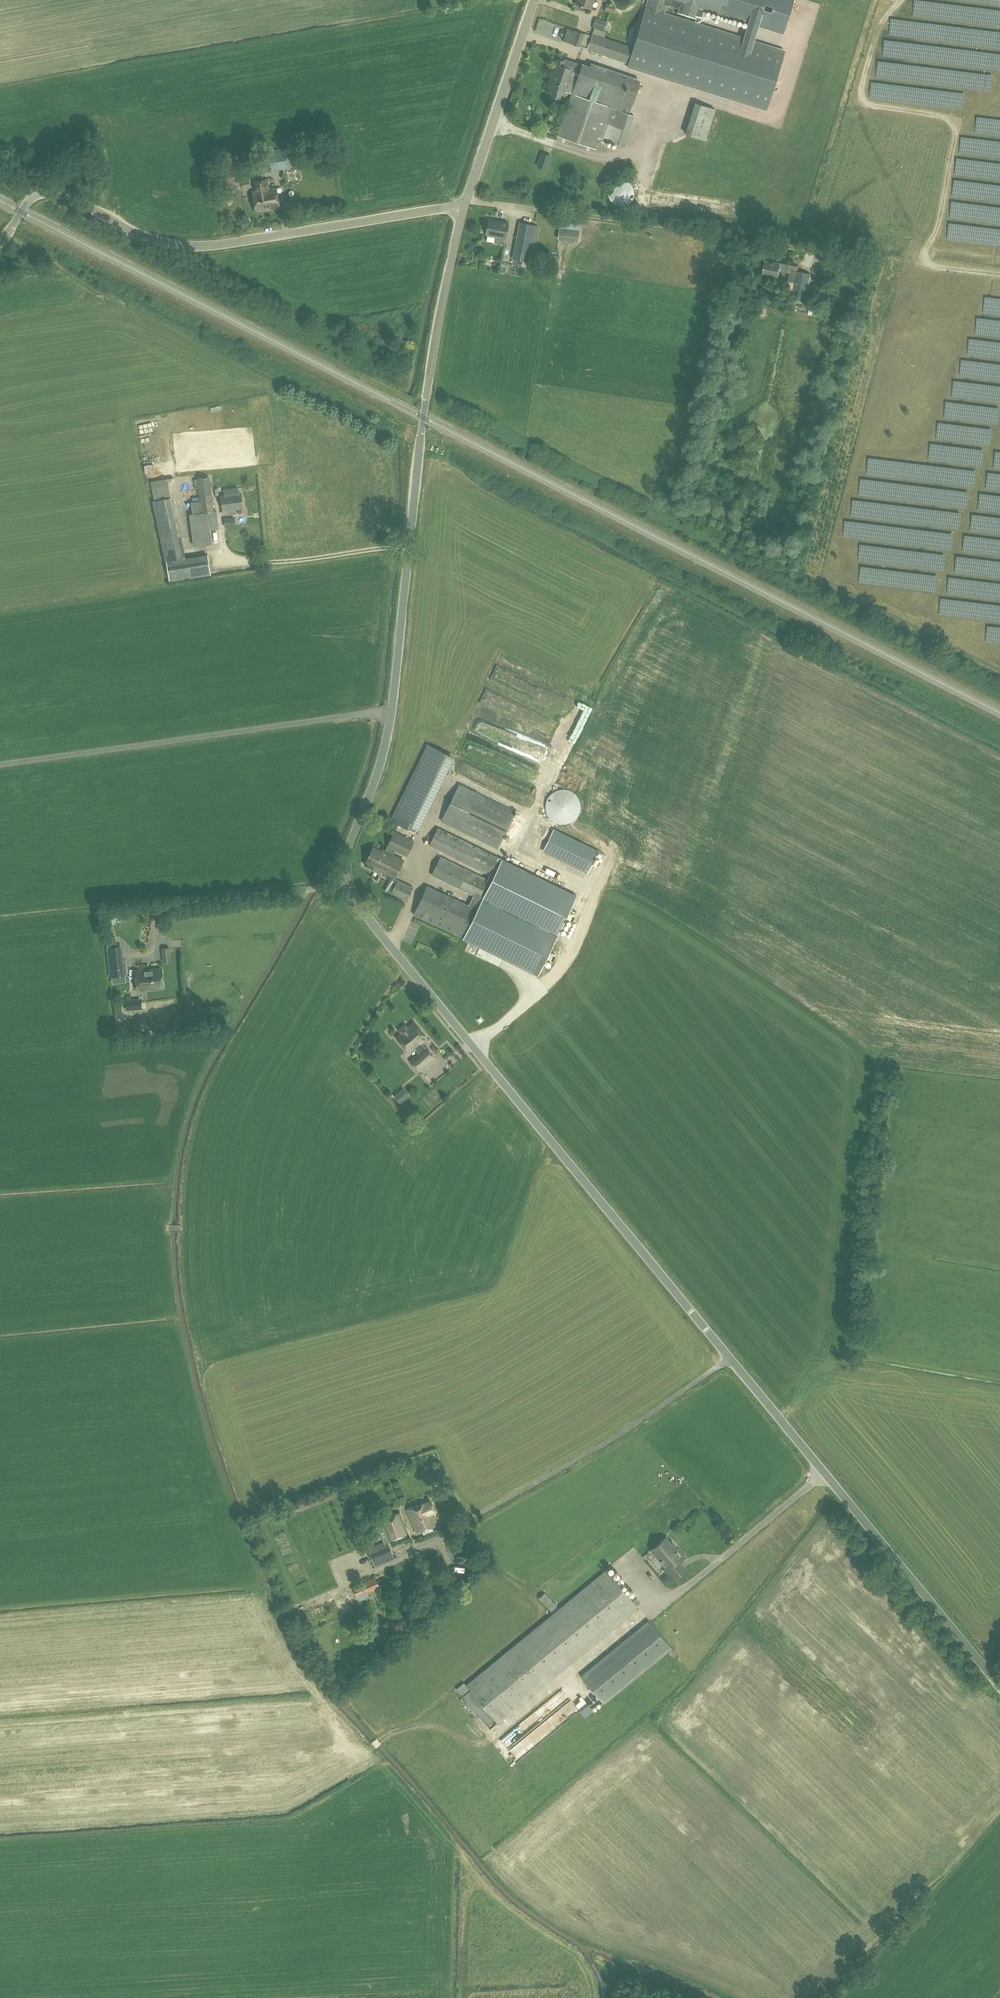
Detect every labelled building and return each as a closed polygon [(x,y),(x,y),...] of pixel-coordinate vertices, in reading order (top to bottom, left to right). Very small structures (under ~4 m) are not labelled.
[(580,6),(583,6),(591,8),(593,0),(577,0),(576,3),(581,5),(580,6)] [(794,0),(648,0),(647,3),(666,9),(667,5),(679,8),(678,12),(696,18),(701,19),(705,6),(750,20),(748,26),(757,29),(759,23),(784,31),(794,0)] [(607,3),(604,10),(613,13),(616,6),(607,3)] [(700,24),(701,19),(696,18),(695,23),(665,13),(666,9),(647,3),(627,67),(766,110),(785,51),(700,24)] [(596,19),(594,26),(604,29),(606,23),(596,19)] [(613,33),(621,33),(622,24),(614,24),(613,33)] [(572,44),(580,47),(581,45),(588,47),(587,50),(625,63),(630,46),(604,37),(592,33),(591,36),(576,31),(572,44)] [(562,94),(564,90),(572,93),(558,135),(596,148),(600,137),(623,145),(634,114),(629,113),(640,81),(591,64),(590,67),(582,64),(578,76),(569,73),(570,70),(571,68),(563,66),(565,61),(557,58),(555,65),(547,88),(553,90),(551,97),(560,100),(562,94)] [(695,102),(685,134),(706,140),(715,109),(695,102)] [(285,149),(268,152),(272,171),(288,168),(285,149)] [(536,164),(545,166),(548,151),(539,149),(536,164)] [(325,165),(314,166),(316,178),(327,176),(325,165)] [(254,190),(252,191),(255,211),(279,207),(276,185),(268,187),(266,178),(252,181),(254,190)] [(633,190),(632,187),(631,184),(628,182),(626,181),(623,180),(618,181),(615,182),(612,184),(610,186),(609,189),(608,192),(608,196),(610,200),(612,203),(616,205),(620,206),(624,206),(628,204),(631,201),(633,198),(634,194),(633,190)] [(224,194),(221,197),(222,203),(226,206),(231,205),(234,201),(233,196),(229,193),(224,194)] [(488,235),(486,241),(493,242),(494,236),(506,238),(508,222),(489,219),(486,235),(488,235)] [(512,259),(522,261),(528,262),(535,225),(519,222),(512,259)] [(579,230),(559,228),(558,238),(578,241),(579,230)] [(557,262),(558,262),(559,257),(547,254),(541,253),(540,259),(545,260),(557,262)] [(808,286),(810,273),(797,271),(798,266),(792,265),(765,260),(763,273),(779,276),(779,271),(790,273),(788,281),(787,288),(794,290),(798,290),(797,296),(806,298),(808,286)] [(811,284),(810,293),(821,295),(823,286),(811,284)] [(817,315),(819,307),(811,305),(808,314),(817,315)] [(819,307),(817,315),(825,316),(827,309),(819,307)] [(153,463),(143,465),(144,473),(154,471),(153,463)] [(199,501),(200,513),(214,511),(209,477),(196,478),(198,492),(199,492),(200,501),(199,501)] [(167,479),(155,481),(151,481),(160,520),(159,520),(161,531),(168,566),(169,566),(172,581),(210,575),(207,554),(181,558),(171,501),(167,479)] [(235,508),(242,507),(240,492),(239,493),(238,487),(225,489),(226,494),(221,495),(223,509),(227,509),(228,513),(236,512),(235,508)] [(216,510),(214,511),(200,513),(189,514),(193,546),(211,543),(210,529),(219,528),(216,510)] [(225,527),(236,526),(235,517),(224,518),(225,527)] [(478,717),(472,730),(484,735),(485,733),(489,735),(498,716),(486,711),(483,720),(478,717)] [(391,820),(415,832),(452,755),(428,744),(391,820)] [(441,821),(498,848),(516,811),(460,784),(441,821)] [(543,792),(549,822),(571,818),(570,813),(574,812),(571,797),(574,797),(572,786),(543,792)] [(490,874),(498,857),(438,828),(430,845),(490,874)] [(552,830),(542,850),(587,872),(597,852),(552,830)] [(373,870),(381,874),(382,871),(394,877),(402,859),(393,855),(395,850),(406,855),(413,841),(395,832),(385,852),(374,846),(367,862),(375,865),(373,870)] [(479,897),(487,880),(475,873),(474,874),(440,857),(432,874),(474,895),(479,897)] [(474,895),(469,906),(470,906),(457,934),(464,937),(463,938),(538,975),(576,896),(502,859),(498,857),(490,874),(487,880),(479,897),(474,895)] [(397,879),(391,893),(407,900),(413,887),(397,879)] [(470,906),(469,906),(427,886),(414,913),(414,914),(457,934),(470,906)] [(113,911),(107,920),(114,924),(120,915),(113,911)] [(409,917),(400,936),(410,941),(419,922),(409,917)] [(107,947),(110,977),(127,976),(126,963),(124,963),(122,946),(107,947)] [(163,962),(171,961),(170,948),(161,949),(163,962)] [(163,987),(161,967),(136,969),(138,990),(163,987)] [(141,1008),(140,1002),(140,1000),(125,1001),(126,1010),(133,1009),(141,1008)] [(114,1004),(115,1019),(126,1017),(126,1016),(121,1012),(121,1003),(114,1004)] [(426,1038),(413,1023),(408,1028),(405,1025),(398,1030),(402,1034),(397,1037),(410,1052),(415,1048),(418,1053),(411,1059),(418,1068),(433,1055),(426,1047),(425,1048),(421,1043),(426,1038)] [(410,1095),(403,1088),(395,1095),(401,1103),(410,1095)] [(435,1511),(431,1500),(407,1510),(416,1533),(438,1524),(433,1512),(435,1511)] [(409,1533),(400,1512),(381,1520),(389,1541),(409,1533)] [(665,1537),(651,1549),(667,1568),(665,1570),(673,1579),(685,1569),(678,1560),(683,1556),(675,1547),(674,1548),(665,1537)] [(387,1541),(368,1548),(375,1566),(394,1558),(387,1541)] [(466,1685),(470,1690),(494,1719),(498,1724),(639,1608),(637,1606),(633,1601),(607,1568),(466,1684),(466,1685)] [(374,1575),(351,1585),(357,1597),(379,1587),(374,1575)] [(545,1592),(538,1599),(552,1611),(558,1605),(545,1592)] [(671,1647),(649,1619),(581,1675),(604,1702),(671,1647)] [(463,1696),(470,1690),(466,1685),(466,1684),(465,1682),(457,1688),(459,1691),(463,1696)] [(559,1687),(515,1720),(523,1731),(505,1745),(514,1757),(565,1719),(556,1706),(567,1697),(559,1687)] [(494,1719),(470,1690),(463,1696),(462,1696),(486,1725),(494,1719)]
